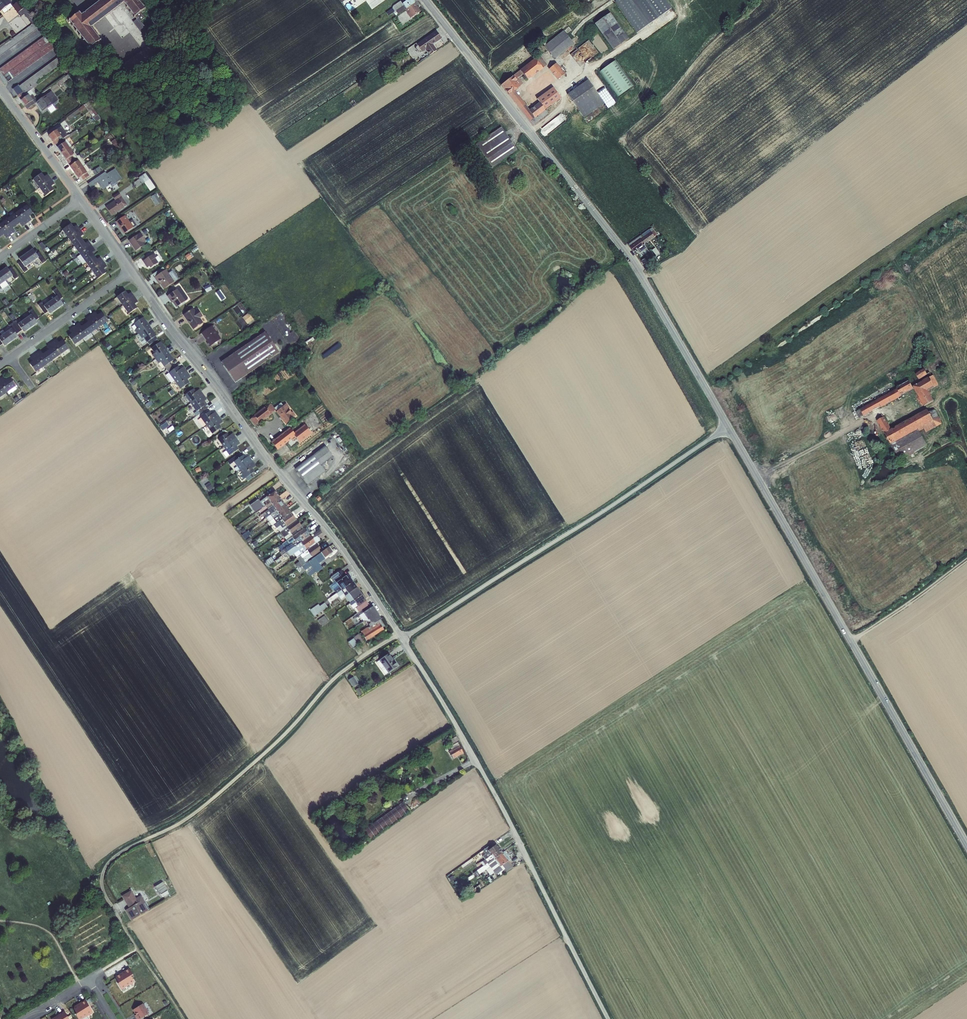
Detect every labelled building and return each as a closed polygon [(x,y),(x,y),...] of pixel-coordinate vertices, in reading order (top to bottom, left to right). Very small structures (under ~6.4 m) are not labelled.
[(0,10),(1,10),(11,3),(9,0),(0,0),(0,10)] [(12,6),(13,7),(17,13),(24,7),(19,0),(12,5),(12,6)] [(134,16),(140,12),(144,9),(138,0),(101,0),(81,15),(79,13),(69,20),(90,48),(91,47),(99,40),(100,40),(90,27),(123,2),(134,16)] [(416,5),(412,0),(406,0),(402,3),(392,8),(386,12),(388,15),(393,12),(396,16),(404,9),(405,11),(416,5)] [(615,2),(637,33),(671,8),(665,0),(617,0),(615,2)] [(12,5),(11,3),(1,10),(4,13),(13,7),(12,6),(12,5)] [(416,5),(405,11),(410,18),(420,11),(416,5)] [(24,7),(17,13),(20,16),(24,13),(31,23),(17,32),(18,34),(35,22),(24,7)] [(143,28),(145,27),(140,21),(144,18),(140,12),(134,16),(136,19),(139,22),(137,23),(139,26),(141,25),(143,28)] [(594,24),(609,44),(624,33),(610,13),(594,24)] [(140,30),(143,28),(141,25),(139,26),(137,23),(139,22),(136,19),(133,21),(140,30)] [(18,34),(0,47),(0,56),(39,27),(35,22),(18,34)] [(422,51),(425,49),(432,44),(441,38),(436,31),(417,44),(421,50),(422,51)] [(544,46),(554,59),(574,44),(563,31),(544,46)] [(628,39),(624,33),(609,44),(613,50),(628,39)] [(0,68),(0,71),(8,82),(54,48),(45,35),(0,68)] [(99,40),(91,47),(92,49),(96,49),(100,46),(101,42),(99,40)] [(589,40),(571,53),(579,66),(583,63),(582,62),(597,52),(589,40)] [(432,44),(425,49),(429,55),(436,50),(435,48),(432,44)] [(18,85),(12,89),(17,96),(35,83),(64,61),(60,55),(19,86),(18,85)] [(539,55),(535,59),(542,68),(547,65),(539,55)] [(523,74),(528,80),(543,68),(542,68),(535,59),(534,58),(520,70),(523,74)] [(615,60),(600,71),(618,97),(634,86),(615,60)] [(549,69),(557,80),(565,74),(556,63),(549,69)] [(512,76),(515,79),(517,78),(523,74),(520,70),(512,76)] [(69,78),(67,75),(57,82),(59,85),(69,78)] [(501,85),(509,94),(514,90),(520,86),(516,81),(516,80),(515,79),(512,76),(501,85)] [(530,121),(533,125),(548,113),(545,109),(567,94),(566,93),(570,90),(571,91),(577,87),(576,85),(570,76),(559,84),(558,84),(553,88),(538,100),(539,102),(529,110),(525,104),(514,90),(509,94),(530,121)] [(567,94),(584,117),(604,103),(587,80),(577,87),(571,91),(567,94)] [(21,100),(28,95),(32,100),(35,98),(33,94),(34,93),(31,89),(36,85),(35,83),(17,96),(21,100)] [(552,86),(537,98),(538,100),(553,88),(552,86)] [(46,95),(52,104),(58,100),(51,91),(46,95)] [(21,100),(25,106),(32,100),(28,95),(21,100)] [(38,101),(36,102),(42,111),(47,108),(52,104),(46,95),(38,101)] [(35,98),(32,100),(25,106),(27,109),(36,102),(38,101),(35,98)] [(56,109),(52,104),(47,108),(50,113),(56,109)] [(90,104),(86,107),(93,117),(98,114),(90,104)] [(67,117),(70,121),(73,118),(72,117),(80,112),(79,111),(77,109),(67,117)] [(555,129),(568,119),(563,112),(550,122),(555,129)] [(517,150),(501,127),(476,144),(492,167),(517,150)] [(48,135),(53,141),(61,135),(57,129),(48,135)] [(53,141),(55,144),(63,138),(67,135),(69,134),(67,131),(61,135),(53,141)] [(55,144),(57,147),(65,141),(69,147),(71,146),(66,139),(69,137),(67,135),(63,138),(55,144)] [(57,147),(61,154),(70,148),(69,147),(65,141),(57,147)] [(70,148),(61,154),(66,160),(74,154),(72,151),(70,148)] [(66,160),(68,163),(77,156),(73,151),(72,151),(74,154),(66,160)] [(68,163),(70,166),(78,160),(82,166),(85,164),(80,157),(84,155),(83,153),(77,156),(68,163)] [(78,160),(70,166),(74,172),(82,166),(78,160)] [(82,166),(87,173),(81,176),(83,180),(92,173),(86,164),(85,164),(82,166)] [(82,166),(74,172),(78,178),(81,176),(87,173),(82,166)] [(88,184),(90,187),(98,183),(102,189),(110,185),(111,186),(122,178),(115,169),(106,174),(105,172),(88,184)] [(33,179),(39,188),(51,179),(48,174),(44,177),(41,173),(33,179)] [(145,173),(138,178),(142,184),(144,182),(150,191),(156,187),(145,173)] [(51,179),(39,188),(45,196),(54,190),(51,186),(54,184),(51,179)] [(105,206),(112,216),(127,205),(118,192),(112,196),(115,200),(105,206)] [(18,211),(27,223),(31,220),(29,216),(33,214),(27,205),(18,211)] [(27,223),(18,211),(10,217),(16,225),(19,223),(22,227),(27,223)] [(120,228),(124,233),(134,226),(126,214),(114,221),(119,229),(120,228)] [(2,223),(11,235),(15,231),(13,228),(16,225),(10,217),(2,223)] [(2,223),(0,224),(0,237),(3,235),(6,238),(11,235),(2,223)] [(62,230),(68,238),(80,230),(77,225),(73,227),(71,224),(62,230)] [(642,237),(650,232),(654,236),(657,234),(652,227),(649,229),(640,235),(642,237)] [(68,238),(74,246),(82,240),(80,237),(84,234),(80,230),(68,238)] [(133,246),(137,251),(147,244),(139,231),(127,239),(132,247),(133,246)] [(633,241),(638,248),(643,244),(654,236),(650,232),(642,237),(640,235),(633,241)] [(74,246),(80,255),(92,246),(88,241),(85,243),(82,240),(74,246)] [(628,244),(633,251),(636,249),(638,248),(633,241),(628,244)] [(638,248),(636,249),(639,253),(646,248),(643,244),(638,248)] [(95,250),(92,246),(80,255),(85,262),(86,263),(94,256),(92,253),(95,250)] [(26,254),(32,262),(38,258),(36,254),(32,249),(26,254)] [(36,254),(38,258),(42,263),(46,261),(39,252),(36,254)] [(149,266),(150,267),(161,260),(158,255),(156,256),(154,253),(143,260),(147,267),(149,266)] [(21,261),(25,267),(32,262),(26,254),(19,258),(21,261)] [(85,262),(80,255),(77,257),(82,264),(85,262)] [(86,263),(91,270),(104,262),(100,257),(97,259),(94,256),(86,263)] [(25,267),(21,261),(18,263),(24,272),(27,270),(25,267)] [(104,262),(91,270),(97,279),(106,273),(103,269),(107,266),(104,262)] [(152,274),(154,277),(165,270),(163,266),(152,274)] [(6,280),(12,276),(8,270),(6,267),(0,272),(6,280)] [(8,270),(12,276),(14,279),(18,277),(12,268),(8,270)] [(160,284),(164,289),(174,282),(168,273),(166,269),(165,270),(154,277),(159,285),(160,284)] [(172,270),(168,273),(174,282),(178,279),(172,270)] [(6,280),(0,285),(0,286),(2,288),(2,289),(8,285),(6,280)] [(203,287),(206,292),(212,289),(209,284),(203,287)] [(57,296),(59,299),(63,297),(56,288),(53,291),(57,296)] [(173,302),(176,307),(187,299),(187,298),(181,288),(179,288),(166,296),(171,303),(173,302)] [(116,297),(122,305),(135,297),(131,292),(128,294),(125,291),(116,297)] [(50,301),(56,309),(63,305),(59,299),(57,296),(50,301)] [(135,297),(122,305),(128,314),(137,308),(134,304),(138,302),(135,297)] [(48,312),(50,314),(56,309),(50,301),(44,305),(44,306),(48,312)] [(44,306),(44,305),(42,302),(38,305),(45,314),(48,312),(44,306)] [(183,315),(189,322),(190,321),(194,326),(201,320),(204,317),(194,306),(183,315)] [(29,312),(31,315),(35,321),(39,318),(32,309),(29,312)] [(90,315),(99,327),(107,321),(101,312),(97,315),(95,312),(90,315)] [(250,320),(246,323),(247,324),(253,319),(248,313),(242,317),(244,319),(247,317),(250,320)] [(25,319),(31,328),(37,323),(35,321),(31,315),(25,319)] [(88,322),(85,324),(91,333),(99,327),(90,315),(85,318),(88,322)] [(134,330),(137,334),(150,326),(143,316),(133,323),(136,328),(134,330)] [(237,321),(243,328),(247,325),(241,318),(237,321)] [(22,330),(24,332),(31,328),(25,319),(18,324),(22,330)] [(194,326),(190,321),(189,322),(192,329),(203,322),(201,320),(194,326)] [(19,332),(22,330),(18,324),(16,321),(13,323),(19,332)] [(9,325),(11,328),(12,328),(16,334),(19,332),(13,323),(9,325)] [(74,326),(83,338),(91,333),(85,324),(81,326),(79,323),(74,326)] [(201,333),(207,341),(207,343),(209,346),(221,338),(214,328),(215,327),(213,325),(201,333)] [(74,344),(83,338),(74,326),(69,330),(72,333),(68,336),(74,344)] [(156,335),(150,326),(137,334),(135,335),(142,345),(147,341),(149,345),(157,339),(155,336),(156,335)] [(5,333),(11,341),(18,337),(16,334),(12,328),(11,328),(5,333)] [(221,362),(235,382),(278,352),(265,332),(221,362)] [(4,346),(11,341),(5,333),(0,336),(0,340),(3,344),(4,346)] [(93,336),(91,333),(83,338),(85,342),(93,336)] [(51,343),(60,355),(69,349),(62,340),(59,343),(56,339),(51,343)] [(152,354),(156,361),(168,351),(160,341),(150,348),(154,353),(152,354)] [(49,349),(46,351),(52,360),(60,355),(51,343),(47,346),(49,349)] [(35,354),(44,366),(52,360),(46,351),(43,354),(40,351),(35,354)] [(168,351),(156,361),(162,368),(164,367),(166,370),(172,366),(169,362),(174,359),(168,351)] [(36,372),(44,366),(35,354),(30,357),(33,361),(29,363),(36,372)] [(171,383),(175,381),(187,371),(184,366),(180,369),(178,366),(174,368),(172,366),(166,370),(168,372),(165,375),(171,383)] [(920,382),(929,377),(924,368),(915,373),(920,382)] [(187,371),(175,381),(180,388),(189,382),(187,379),(191,376),(187,371)] [(933,375),(929,378),(934,387),(938,385),(933,375)] [(0,379),(0,382),(7,392),(16,386),(15,386),(9,378),(5,380),(3,377),(0,379)] [(131,377),(128,379),(132,385),(136,383),(133,378),(132,379),(131,377)] [(912,386),(923,406),(933,400),(928,391),(934,388),(934,387),(929,378),(929,377),(920,382),(912,386)] [(15,386),(16,386),(7,392),(8,394),(17,389),(16,387),(17,386),(13,380),(12,381),(16,386),(15,386)] [(913,389),(909,381),(896,388),(860,409),(860,410),(855,412),(859,419),(863,416),(864,417),(869,414),(869,413),(871,412),(884,434),(899,461),(927,445),(919,432),(924,429),(926,432),(942,423),(935,409),(928,412),(927,409),(891,429),(882,413),(879,408),(901,396),(900,396),(913,389)] [(184,395),(191,404),(204,396),(199,389),(196,391),(194,388),(184,395)] [(204,396),(191,404),(196,411),(194,413),(196,416),(203,411),(204,413),(208,411),(206,408),(209,407),(204,400),(206,399),(204,396)] [(281,402),(274,408),(275,409),(274,410),(276,411),(284,405),(281,402)] [(291,414),(293,418),(296,416),(286,403),(284,405),(287,409),(288,408),(292,413),(291,414)] [(270,404),(265,408),(270,414),(274,410),(275,409),(274,408),(270,404)] [(284,405),(276,411),(285,424),(293,418),(291,414),(292,413),(288,408),(287,409),(284,405)] [(259,422),(260,422),(270,414),(265,408),(264,407),(254,415),(254,416),(259,422)] [(210,411),(200,417),(206,426),(219,416),(215,411),(212,413),(210,411)] [(219,416),(206,426),(212,433),(221,427),(219,424),(222,421),(219,416)] [(254,425),(259,422),(254,416),(250,419),(254,425)] [(166,422),(159,427),(163,431),(169,426),(166,422)] [(290,428),(295,435),(299,432),(294,427),(290,428)] [(271,442),(278,450),(296,435),(295,435),(290,428),(289,428),(271,442)] [(217,439),(223,447),(236,437),(233,433),(229,435),(227,432),(217,439)] [(236,437),(223,447),(226,451),(223,453),(226,456),(228,454),(229,455),(238,449),(236,445),(240,443),(236,437)] [(295,469),(307,485),(325,471),(321,465),(333,456),(325,446),(295,469)] [(234,461),(240,470),(252,462),(249,456),(245,458),(243,455),(234,461)] [(252,462),(240,470),(247,481),(253,477),(251,473),(254,471),(252,468),(255,466),(252,462)] [(270,502),(279,496),(275,491),(266,496),(267,496),(270,502)] [(270,502),(267,496),(259,502),(258,499),(250,505),(255,513),(256,512),(270,502)] [(270,502),(273,506),(282,500),(279,496),(270,502)] [(285,504),(282,500),(273,506),(276,510),(285,504)] [(268,510),(273,506),(270,502),(256,512),(258,514),(267,508),(268,510)] [(285,504),(276,510),(279,514),(288,508),(285,504)] [(266,518),(276,510),(273,506),(268,510),(262,514),(266,518)] [(279,514),(282,518),(291,512),(288,508),(279,514)] [(279,514),(276,510),(266,518),(269,522),(271,520),(273,518),(273,519),(279,514)] [(291,512),(282,518),(281,519),(286,525),(296,519),(291,512)] [(273,518),(271,520),(274,524),(276,523),(281,519),(282,518),(279,514),(273,519),(273,518)] [(281,519),(274,524),(276,527),(280,524),(283,527),(285,526),(286,525),(281,519)] [(289,531),(291,533),(295,530),(296,529),(301,526),(300,525),(297,520),(287,528),(289,531)] [(287,528),(285,526),(283,527),(280,524),(276,527),(276,528),(277,528),(281,532),(287,528)] [(289,531),(287,528),(281,532),(284,537),(288,534),(287,532),(289,531)] [(293,536),(292,537),(295,541),(298,539),(299,541),(303,539),(304,540),(310,536),(304,528),(303,529),(298,532),(297,533),(293,536)] [(315,537),(317,536),(322,533),(320,529),(313,534),(315,537)] [(246,531),(242,534),(241,535),(244,539),(251,534),(248,530),(246,531)] [(293,536),(291,533),(289,531),(287,532),(288,534),(284,537),(286,541),(292,537),(293,536)] [(300,553),(301,554),(307,550),(316,543),(320,540),(317,536),(315,537),(312,539),(315,542),(306,549),(300,553)] [(306,549),(315,542),(312,539),(310,536),(304,540),(301,542),(306,549)] [(295,541),(292,537),(286,541),(289,545),(292,543),(294,547),(301,542),(304,540),(303,539),(299,541),(298,539),(295,541)] [(289,548),(290,547),(289,545),(286,541),(278,547),(280,551),(283,549),(284,548),(285,550),(287,549),(286,548),(287,546),(289,548)] [(300,553),(306,549),(301,542),(287,551),(290,555),(290,556),(294,553),(297,557),(301,554),(300,553)] [(287,551),(294,547),(292,543),(289,545),(290,547),(289,548),(287,546),(286,548),(287,549),(285,550),(284,548),(283,549),(285,553),(287,551)] [(307,550),(312,556),(312,557),(321,550),(316,543),(307,550)] [(321,552),(324,558),(329,555),(332,552),(329,547),(321,552)] [(301,554),(297,557),(296,558),(299,561),(295,564),(298,569),(302,566),(306,563),(305,562),(307,560),(307,559),(312,556),(307,550),(301,554)] [(324,558),(321,552),(306,563),(302,566),(308,574),(310,572),(312,574),(322,567),(318,562),(324,558)] [(335,584),(336,583),(346,576),(341,569),(330,577),(335,584)] [(339,587),(341,590),(344,588),(353,582),(350,578),(348,580),(346,576),(336,583),(339,587)] [(350,595),(354,600),(362,595),(353,582),(344,588),(348,593),(350,595)] [(345,596),(348,593),(344,588),(341,590),(336,594),(336,593),(327,599),(330,603),(339,596),(341,599),(345,596)] [(350,603),(354,600),(350,595),(348,593),(345,596),(350,603)] [(354,600),(358,606),(366,600),(362,595),(354,600)] [(358,606),(354,600),(350,603),(354,609),(356,608),(358,606)] [(369,605),(366,600),(358,606),(356,608),(359,612),(369,605)] [(310,610),(314,616),(328,607),(325,602),(319,606),(318,604),(310,610)] [(364,621),(371,622),(369,619),(368,620),(363,612),(371,607),(369,605),(359,612),(354,615),(356,618),(360,615),(363,621),(364,621)] [(380,619),(381,619),(373,606),(371,607),(363,612),(368,620),(369,619),(371,622),(374,623),(380,619)] [(324,615),(318,620),(322,626),(328,622),(324,615)] [(371,622),(368,624),(370,626),(378,622),(382,628),(385,626),(380,619),(374,623),(371,622)] [(366,640),(384,630),(382,628),(378,622),(370,626),(360,631),(366,640)] [(354,637),(358,644),(363,640),(358,634),(354,637)] [(348,642),(353,648),(358,645),(354,638),(348,642)] [(388,673),(398,666),(388,653),(378,660),(379,660),(388,673)] [(388,673),(379,660),(376,662),(385,674),(388,673)] [(348,680),(353,687),(358,684),(353,677),(348,680)] [(450,740),(453,745),(457,742),(459,741),(456,736),(450,740)] [(459,745),(451,750),(449,751),(453,759),(463,753),(459,745)] [(361,831),(369,841),(410,812),(403,801),(361,831)] [(485,859),(491,855),(488,850),(493,847),(491,844),(483,850),(485,854),(483,856),(485,859)] [(491,855),(499,849),(496,844),(493,847),(488,850),(491,855)] [(494,858),(502,852),(499,849),(491,855),(494,858)] [(502,865),(508,861),(502,852),(494,858),(500,867),(500,866),(502,865)] [(483,866),(487,863),(494,858),(491,855),(485,859),(481,862),(483,866)] [(500,867),(494,858),(487,863),(491,868),(493,871),(495,871),(497,874),(503,870),(500,866),(500,867)] [(508,861),(502,865),(506,872),(513,867),(508,861)] [(495,875),(497,874),(495,871),(493,871),(491,868),(487,863),(483,866),(474,871),(477,876),(485,870),(490,876),(494,873),(495,875)] [(461,883),(463,886),(473,877),(471,874),(461,883)] [(161,894),(167,890),(162,882),(159,884),(156,886),(149,890),(151,894),(157,890),(158,893),(160,892),(161,894)] [(470,891),(471,894),(482,886),(480,884),(470,891)] [(140,897),(148,910),(149,909),(141,895),(136,898),(131,890),(121,896),(128,908),(125,910),(131,920),(136,917),(130,907),(128,904),(140,897)] [(130,907),(136,917),(148,910),(140,897),(128,904),(130,907)] [(133,982),(134,982),(131,976),(133,975),(129,969),(122,973),(123,974),(119,976),(116,975),(115,978),(117,981),(117,983),(121,989),(129,984),(131,985),(132,984),(133,982)] [(92,1012),(85,1000),(80,1003),(81,1004),(78,1006),(74,1006),(73,1009),(75,1012),(75,1014),(78,1018),(81,1018),(88,1015),(89,1015),(91,1014),(91,1013),(92,1012)] [(136,1018),(140,1018),(148,1014),(142,1004),(133,1010),(136,1015),(137,1016),(135,1017),(136,1018)]
